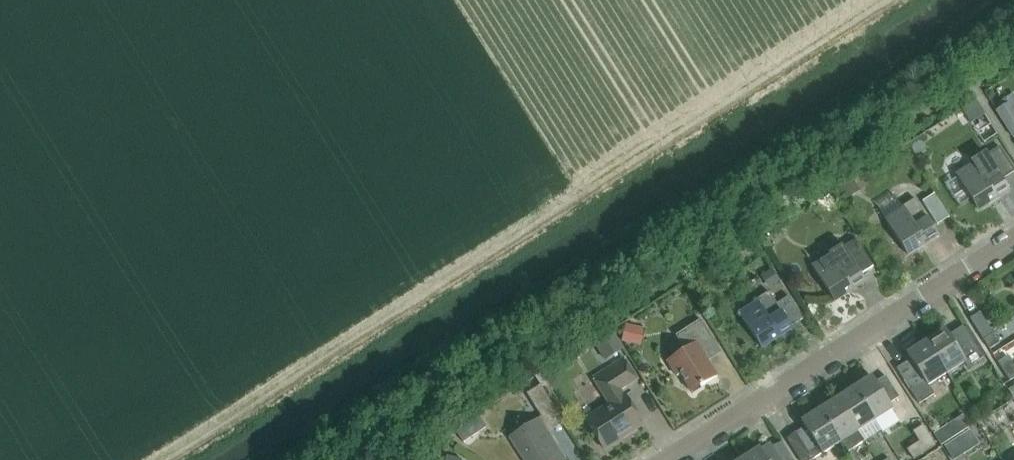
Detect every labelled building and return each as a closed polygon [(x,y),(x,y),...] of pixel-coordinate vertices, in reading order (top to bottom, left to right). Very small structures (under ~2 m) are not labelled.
[(1013,138),(1013,137),(1013,113),(1008,103),(996,111),(1013,138)] [(956,175),(978,210),(1009,191),(1002,179),(1013,172),(1013,171),(999,148),(987,156),(985,154),(972,162),(973,164),(956,175)] [(903,209),(885,220),(908,255),(921,246),(920,244),(937,234),(915,199),(901,207),(903,209)] [(830,256),(812,267),(834,302),(848,293),(847,291),(864,280),(860,274),(873,266),(856,239),(843,247),(841,245),(828,254),(830,256)] [(756,302),(739,313),(761,348),(775,339),(774,337),(803,319),(788,296),(776,304),(768,292),(755,300),(756,302)] [(983,341),(993,335),(980,313),(970,320),(983,341)] [(684,350),(666,361),(676,377),(680,375),(690,391),(698,386),(700,388),(717,377),(703,355),(717,346),(700,320),(675,336),(684,350)] [(926,342),(946,374),(964,362),(967,368),(982,358),(963,328),(949,337),(944,330),(926,342)] [(993,335),(983,341),(989,351),(999,344),(993,335)] [(927,386),(946,374),(926,342),(907,354),(911,361),(897,370),(911,392),(925,383),(927,386)] [(1003,372),(1013,366),(1007,356),(997,362),(1003,372)] [(610,404),(585,420),(603,449),(642,424),(619,388),(635,378),(623,359),(593,378),(610,404)] [(1003,372),(1009,381),(1013,378),(1013,367),(1013,366),(1003,372)] [(853,388),(874,421),(892,409),(888,404),(899,397),(885,376),(875,382),(871,376),(853,388)] [(540,385),(526,394),(542,419),(556,410),(540,385)] [(857,432),(874,421),(853,388),(836,399),(857,432)] [(836,399),(819,410),(840,443),(839,443),(846,453),(864,441),(857,431),(857,432),(836,399)] [(999,429),(1011,418),(998,403),(986,414),(999,429)] [(840,443),(819,410),(801,421),(805,427),(787,438),(800,459),(812,459),(839,443),(840,443)] [(944,420),(951,432),(969,422),(962,410),(944,420)] [(510,438),(524,459),(563,459),(538,420),(510,438)] [(913,459),(936,445),(922,425),(912,431),(919,442),(907,449),(913,459)] [(954,458),(973,446),(961,427),(942,440),(954,458)] [(782,442),(772,446),(770,443),(759,449),(759,448),(741,459),(793,459),(782,442)]
